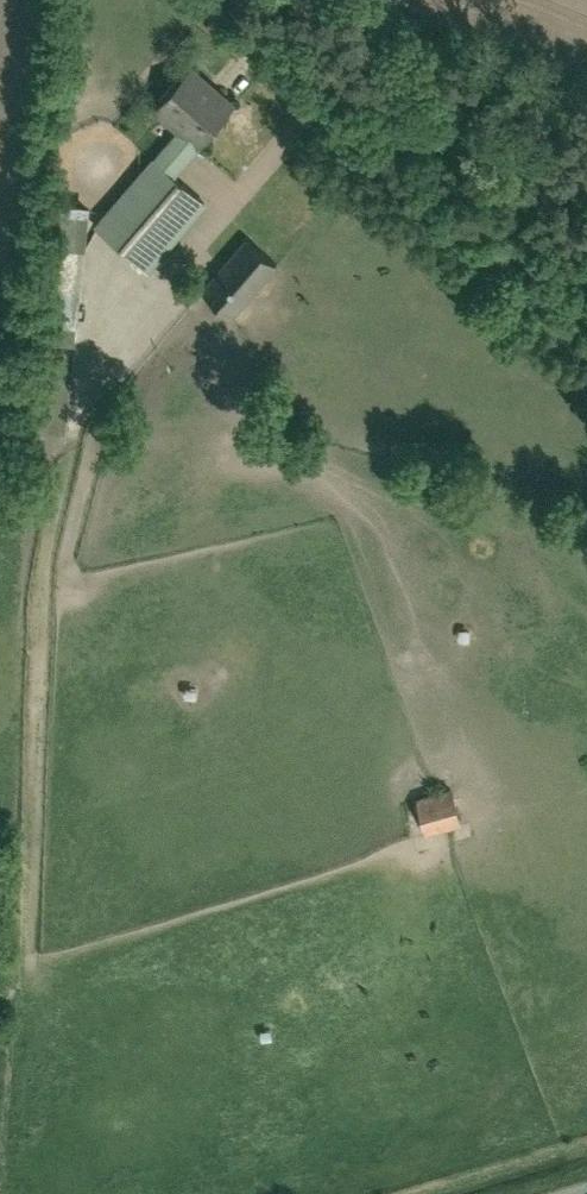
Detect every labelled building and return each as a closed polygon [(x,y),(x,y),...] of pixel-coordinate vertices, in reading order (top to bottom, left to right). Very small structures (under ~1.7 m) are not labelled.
[(243,97),(198,61),(161,105),(183,123),(206,142),(243,97)] [(156,156),(179,175),(206,142),(183,123),(156,156)] [(179,175),(156,156),(104,219),(158,264),(210,200),(179,175)] [(87,322),(97,200),(66,197),(56,319),(87,322)] [(283,262),(251,236),(210,285),(242,311),(283,262)] [(459,786),(425,796),(434,828),(468,818),(459,786)]
